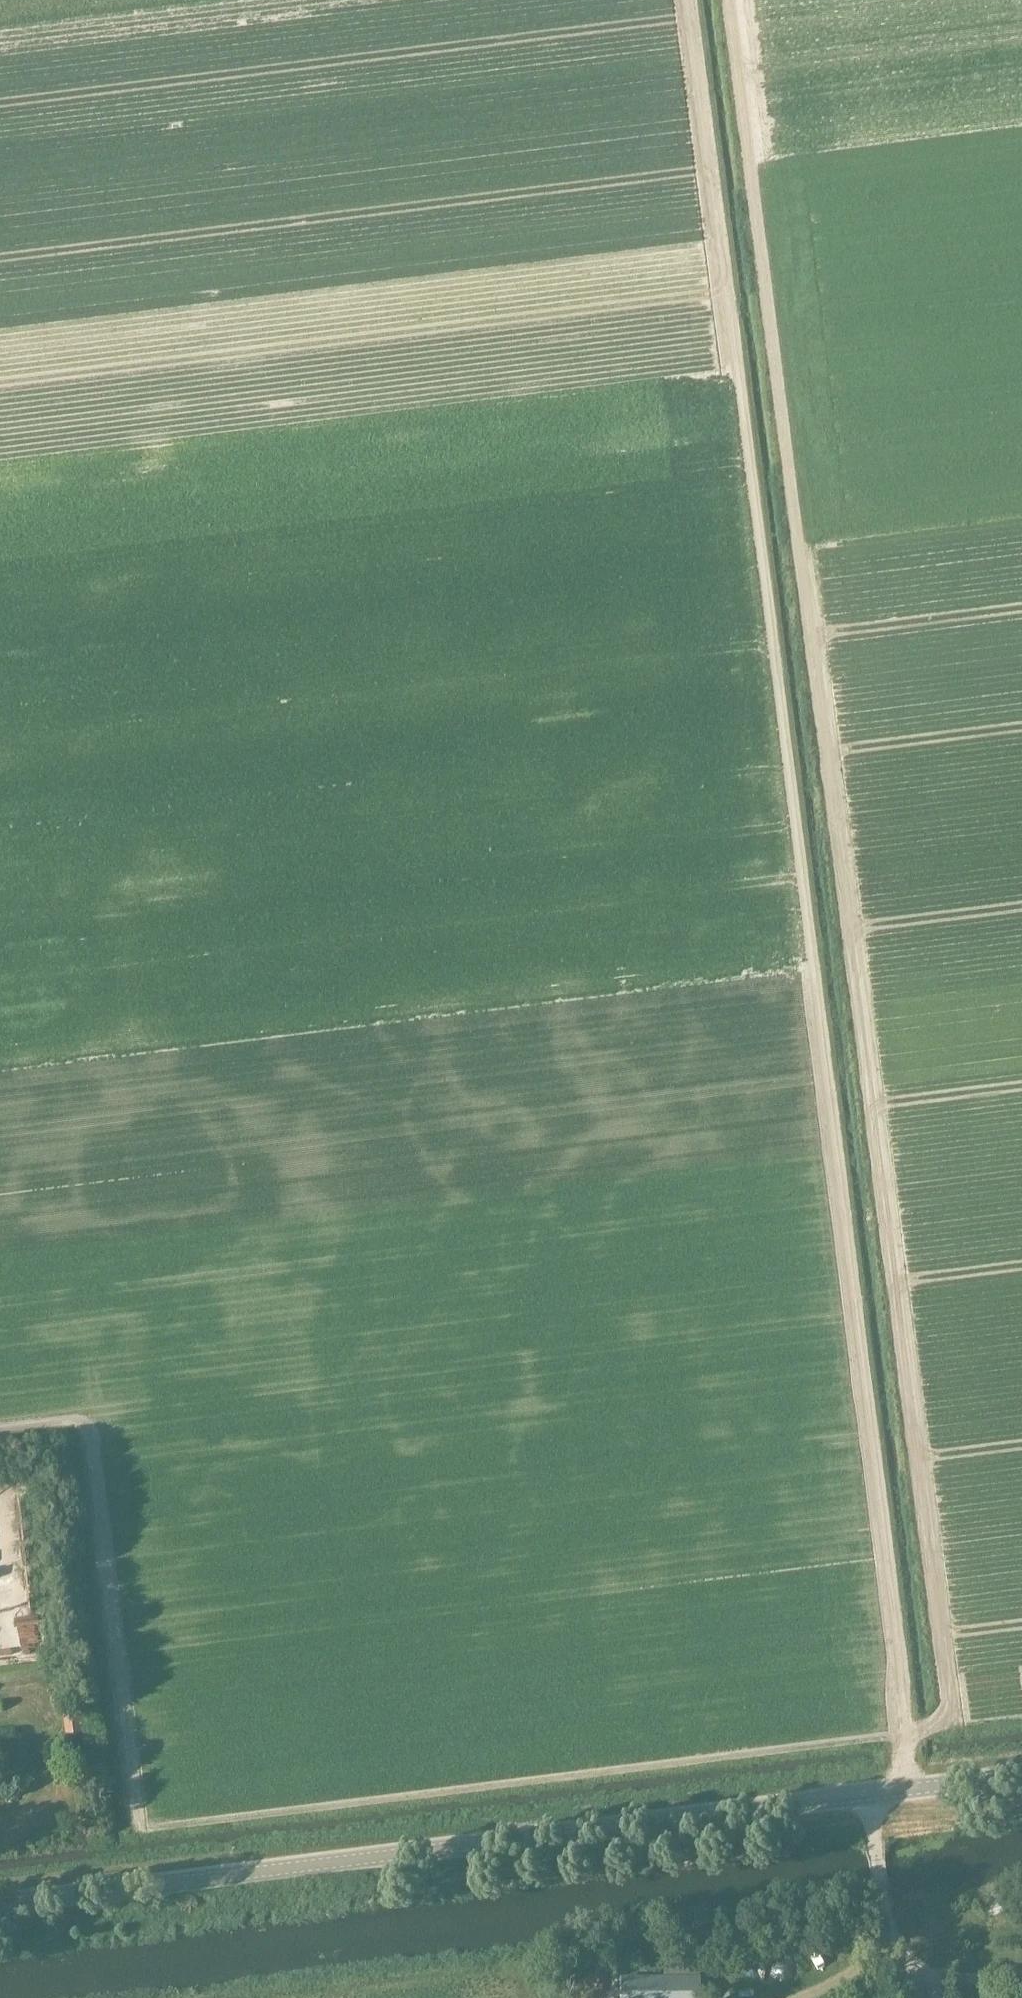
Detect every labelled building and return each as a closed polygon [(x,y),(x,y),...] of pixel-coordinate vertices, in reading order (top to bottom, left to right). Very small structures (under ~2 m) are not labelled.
[(698,1977),(618,1977),(618,1997),(698,1997),(698,1994),(707,1994),(707,1978),(698,1978),(698,1977)]
